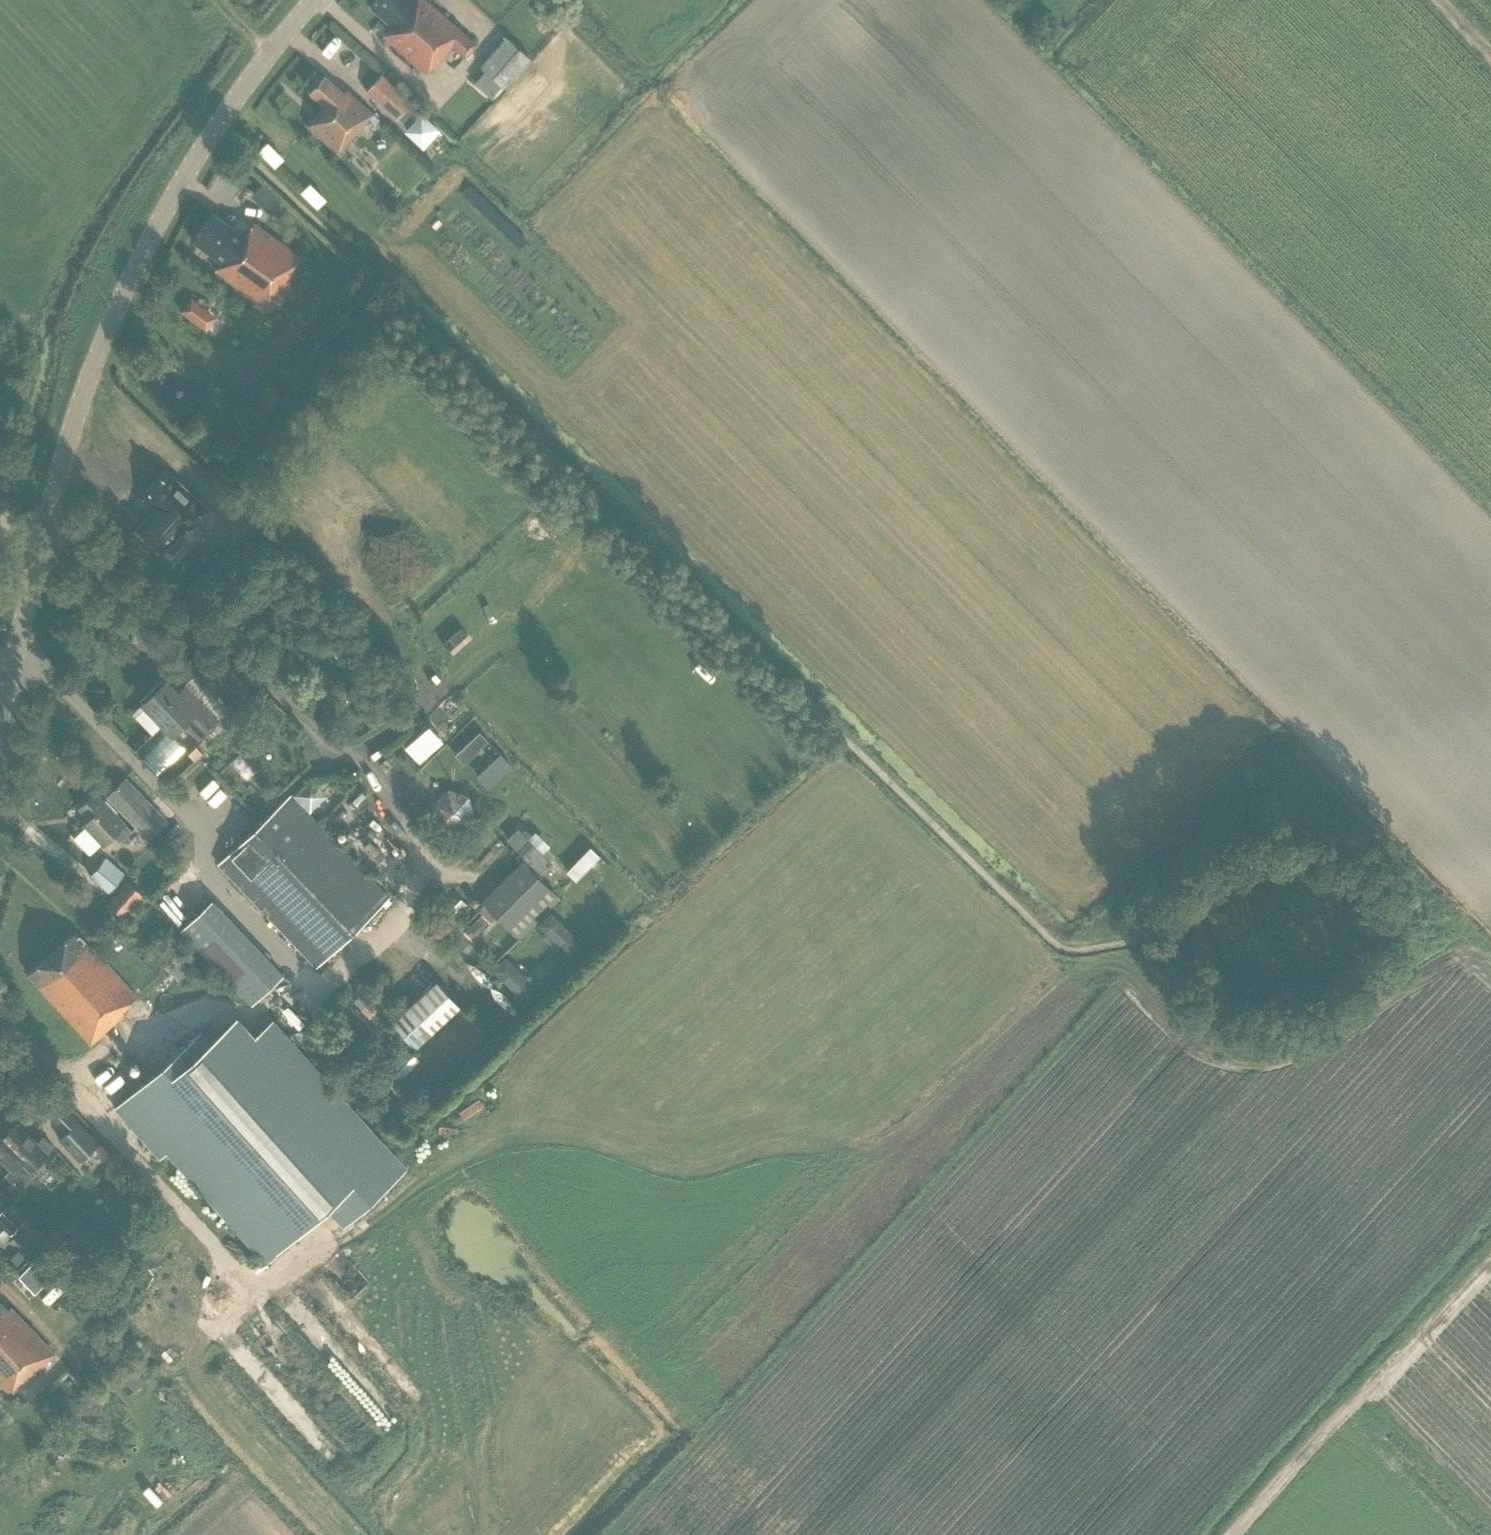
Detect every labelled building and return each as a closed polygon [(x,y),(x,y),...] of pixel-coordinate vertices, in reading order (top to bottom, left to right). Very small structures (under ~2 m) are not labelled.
[(427,0),(413,0),(409,4),(404,0),(374,0),(370,5),(396,28),(386,38),(423,72),(435,59),(438,62),(452,47),(465,57),(476,45),(427,0)] [(506,36),(481,65),(504,85),(529,56),(506,36)] [(307,125),(338,152),(370,117),(376,122),(379,118),(347,89),(344,92),(324,74),(309,91),(324,105),(307,125)] [(411,101),(381,74),(367,90),(397,117),(398,116),(411,127),(406,133),(428,153),(442,136),(407,105),(411,101)] [(271,162),(281,152),(265,136),(255,146),(271,162)] [(314,203),(323,193),(307,179),(298,189),(314,203)] [(221,261),(215,269),(268,308),(294,272),(290,269),(300,256),(254,222),(244,235),(213,212),(192,240),(221,261)] [(202,328),(214,315),(191,293),(179,306),(202,328)] [(163,513),(144,533),(171,557),(196,529),(189,523),(205,505),(168,472),(145,497),(163,513)] [(187,684),(178,693),(166,680),(142,703),(172,734),(184,722),(199,738),(219,718),(187,684)] [(419,762),(442,739),(428,724),(405,747),(419,762)] [(493,734),(476,751),(482,758),(500,741),(493,734)] [(240,739),(210,768),(234,793),(264,764),(240,739)] [(518,760),(500,776),(507,784),(525,767),(518,760)] [(124,778),(106,795),(148,839),(149,838),(166,822),(124,778)] [(426,802),(441,817),(460,799),(445,783),(426,802)] [(89,818),(83,824),(102,844),(113,834),(119,841),(130,830),(124,824),(125,823),(94,791),(78,807),(89,818)] [(228,832),(240,822),(212,793),(201,804),(228,832)] [(218,863),(316,966),(389,896),(291,793),(218,863)] [(340,815),(346,826),(359,820),(354,809),(340,815)] [(535,869),(547,859),(517,822),(505,832),(535,869)] [(592,837),(574,854),(581,861),(599,844),(592,837)] [(388,838),(364,855),(375,870),(399,853),(388,838)] [(138,862),(146,874),(156,867),(147,855),(138,862)] [(124,872),(105,857),(90,875),(108,891),(124,872)] [(523,861),(482,903),(518,938),(559,896),(551,889),(523,861)] [(381,877),(389,891),(412,880),(405,865),(381,877)] [(107,903),(120,914),(123,917),(137,902),(142,906),(149,898),(128,880),(107,903)] [(172,886),(156,901),(166,912),(183,897),(172,886)] [(252,1002),(256,999),(282,974),(212,900),(182,929),(252,1002)] [(1293,922),(1297,915),(1289,911),(1285,918),(1293,922)] [(478,928),(503,951),(511,943),(486,919),(478,928)] [(93,952),(88,946),(89,945),(75,931),(28,974),(90,1043),(125,1012),(122,1009),(137,997),(105,962),(104,963),(93,952)] [(178,952),(165,964),(178,979),(192,966),(178,952)] [(516,994),(529,987),(509,955),(497,963),(516,994)] [(413,1041),(456,995),(430,971),(387,1017),(413,1041)] [(198,1033),(125,1099),(267,1257),(325,1205),(344,1226),(405,1171),(271,1022),(252,1038),(235,1019),(208,1043),(198,1033)] [(409,1044),(385,1069),(396,1079),(420,1054),(409,1044)] [(99,1141),(61,1102),(48,1114),(65,1131),(58,1139),(79,1161),(99,1141)] [(0,1125),(0,1156),(10,1166),(4,1173),(20,1189),(36,1171),(32,1168),(54,1145),(43,1134),(37,1140),(17,1120),(5,1131),(0,1125)] [(11,1221),(1,1212),(0,1213),(0,1232),(4,1228),(10,1234),(17,1227),(11,1221)] [(52,1275),(35,1257),(17,1275),(34,1293),(52,1275)] [(9,1390),(22,1378),(25,1381),(55,1352),(11,1307),(8,1310),(0,1302),(0,1381),(9,1390)]
